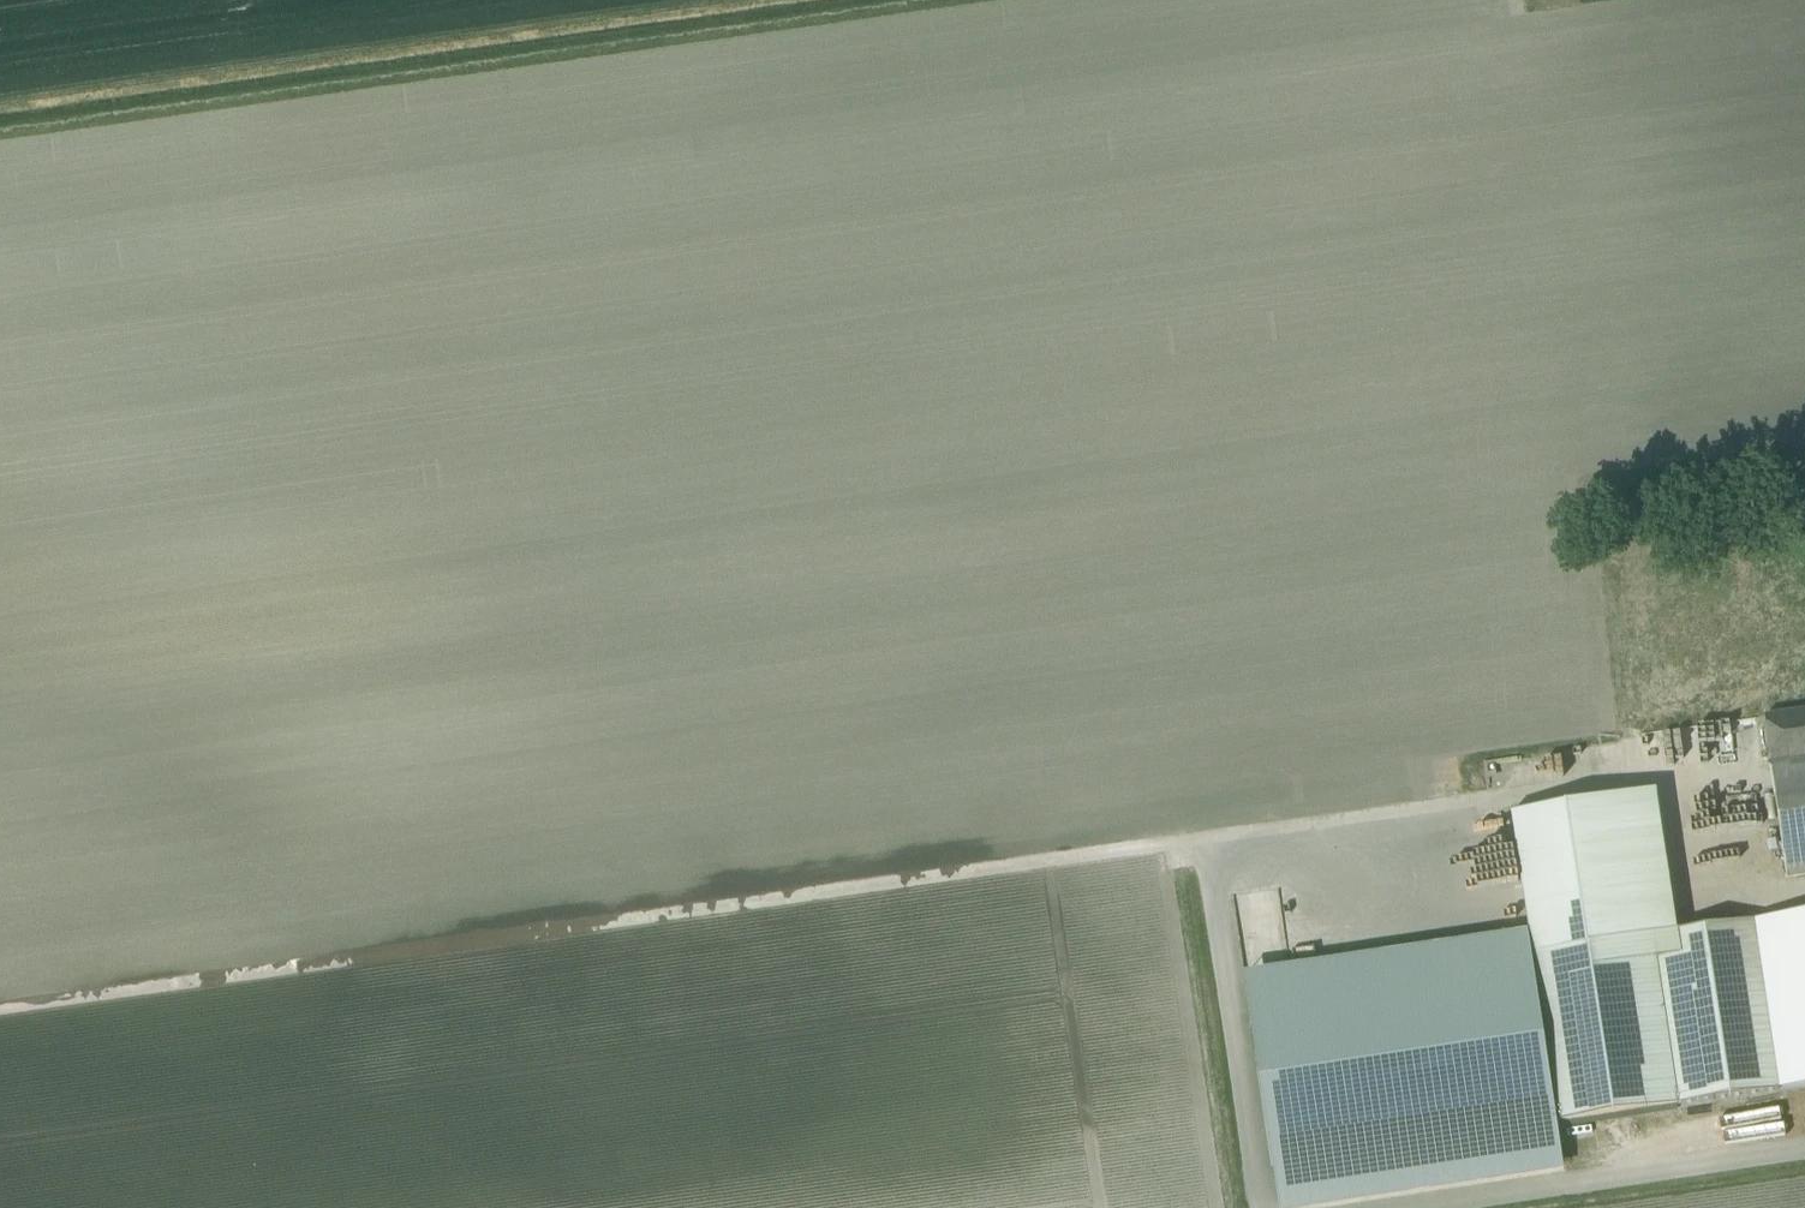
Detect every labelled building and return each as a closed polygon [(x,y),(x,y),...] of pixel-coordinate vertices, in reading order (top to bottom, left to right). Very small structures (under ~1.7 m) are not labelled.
[(1771,767),(1787,877),(1804,874),(1804,710),(1764,716),(1771,767)] [(1677,931),(1653,793),(1512,813),(1540,1000),(1559,1123),(1680,1104),(1804,1085),(1804,912),(1677,931)] [(1247,981),(1281,1207),(1305,1207),(1563,1172),(1527,933),(1480,940),(1247,981)]
